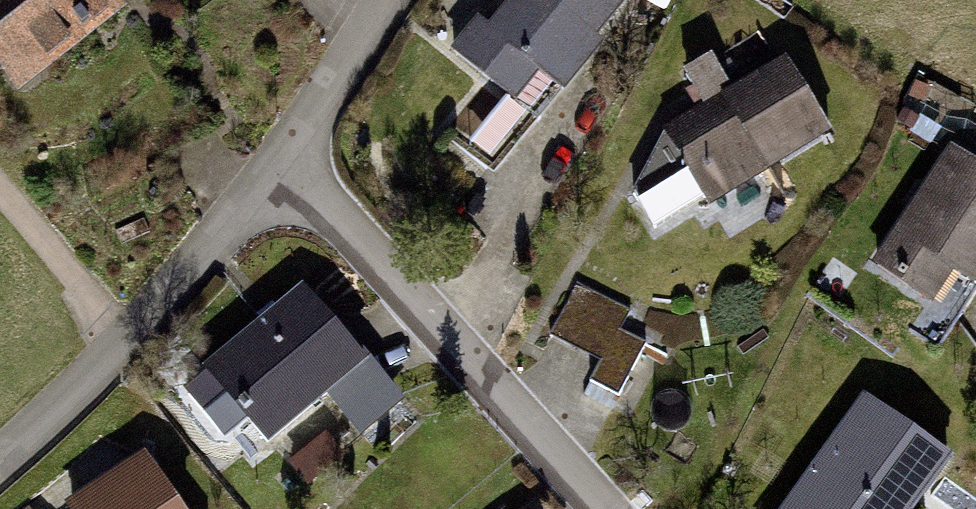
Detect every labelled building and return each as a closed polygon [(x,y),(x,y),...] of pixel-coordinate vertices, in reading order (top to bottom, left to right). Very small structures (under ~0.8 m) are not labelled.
[(40,105),(152,17),(139,0),(0,0),(0,55),(40,105)] [(643,0),(516,0),(476,51),(543,103),(565,74),(593,96),(658,12),(643,0)] [(862,134),(814,53),(755,88),(730,62),(703,78),(721,108),(687,128),(734,209),(862,134)] [(962,149),(887,266),(975,323),(975,157),(962,149)] [(429,398),(320,281),(228,367),(297,441),(343,398),(383,441),(429,398)] [(648,315),(580,287),(556,344),(605,364),(596,387),(642,406),(666,348),(639,336),(648,315)] [(883,398),(814,508),(954,508),(975,474),(975,456),(883,398)] [(100,508),(208,508),(169,457),(100,508)]
